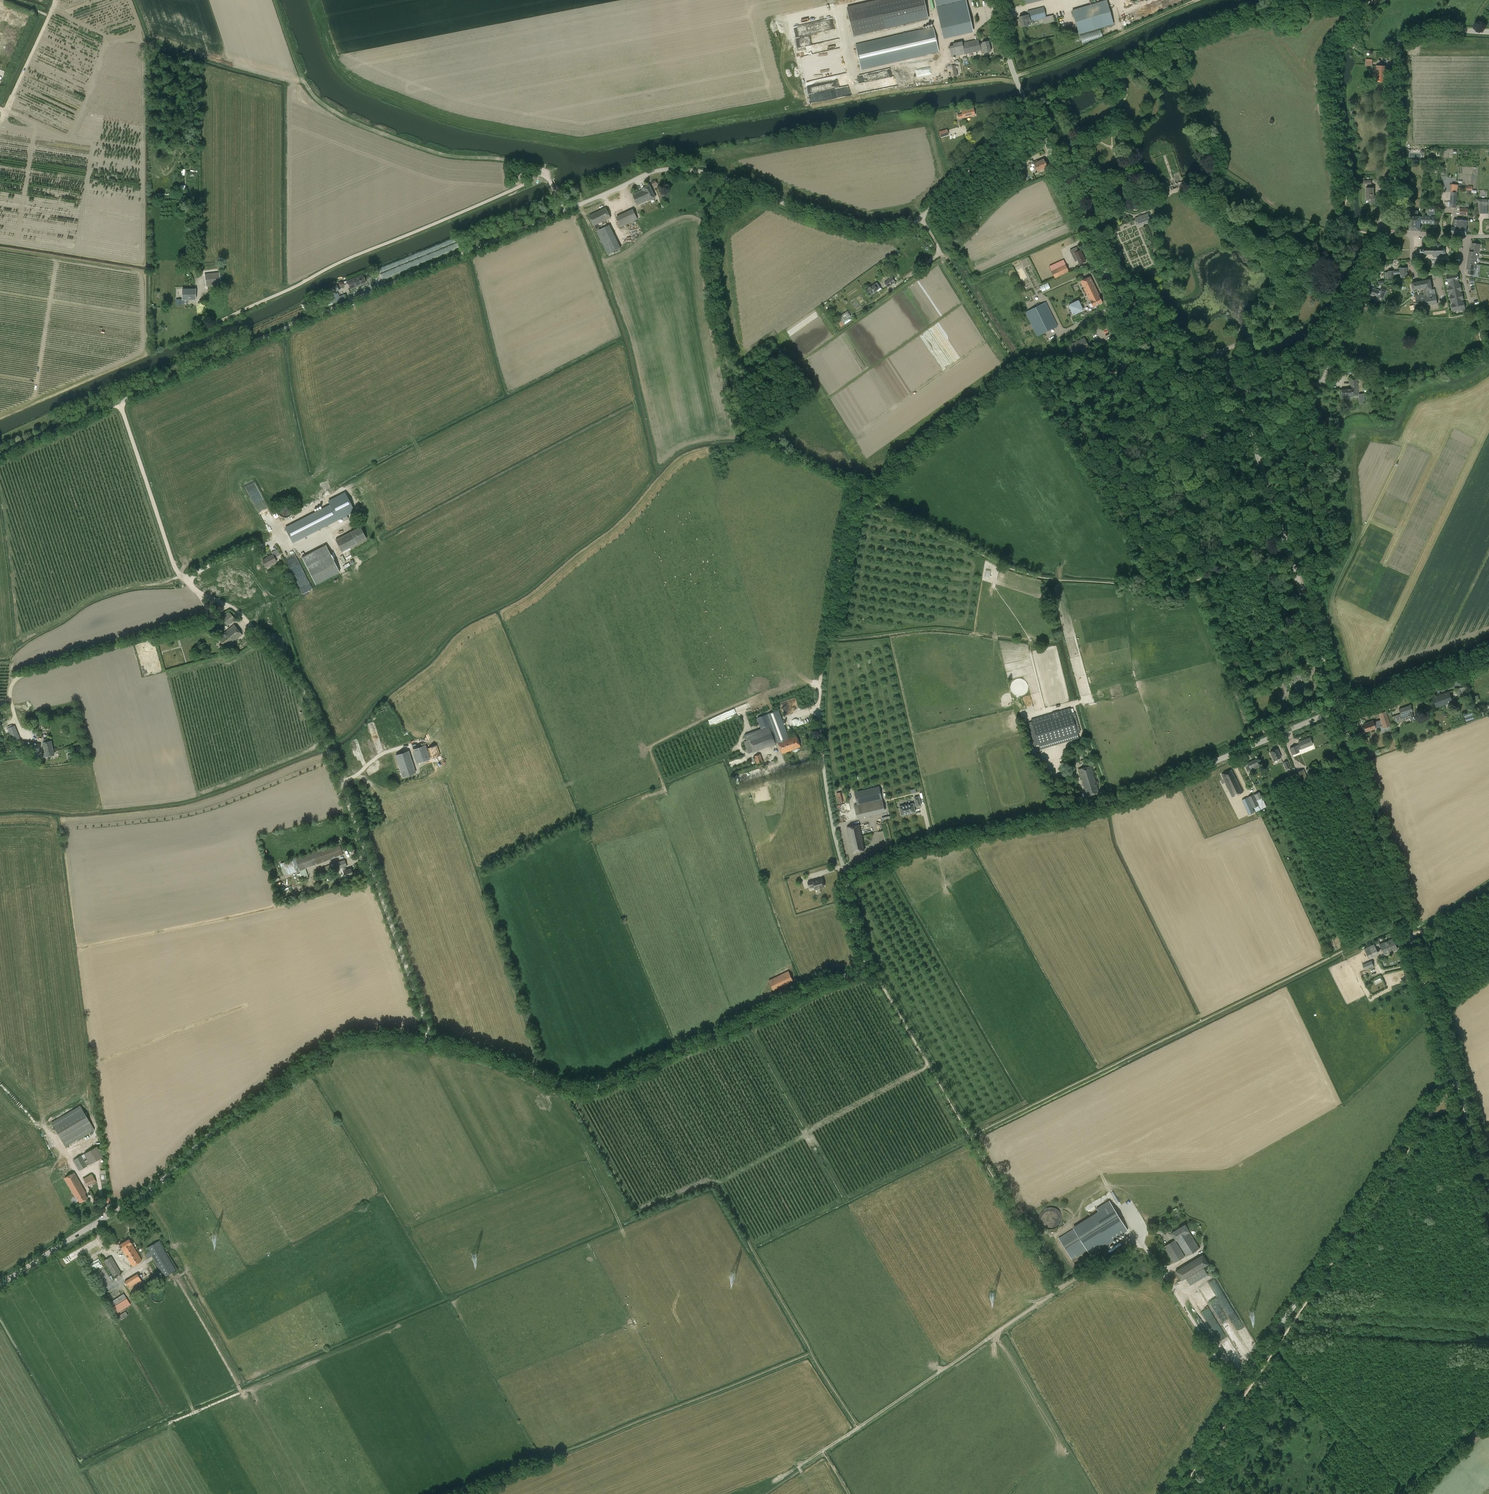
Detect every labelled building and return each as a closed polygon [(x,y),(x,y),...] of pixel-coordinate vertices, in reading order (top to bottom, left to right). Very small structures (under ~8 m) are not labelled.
[(924,0),(882,0),(847,8),(853,35),(928,18),(924,0)] [(943,35),(972,28),(966,0),(935,0),(943,35)] [(1114,24),(1107,0),(1106,0),(1072,10),(1079,34),(1114,24)] [(1019,17),(1022,27),(1031,25),(1031,21),(1046,17),(1044,7),(1028,11),(1029,15),(1026,15),(1019,17)] [(825,23),(826,33),(836,31),(834,22),(825,23)] [(934,27),(856,45),(861,69),(939,52),(934,27)] [(1080,34),(1082,43),(1103,37),(1101,29),(1097,31),(1096,29),(1080,34)] [(978,40),(953,46),(949,46),(951,57),(981,50),(981,53),(984,53),(991,51),(989,41),(982,43),(979,44),(978,40)] [(806,57),(817,55),(816,53),(800,57),(801,62),(798,63),(799,66),(808,64),(806,57)] [(1376,66),(1376,74),(1387,74),(1387,67),(1376,66)] [(891,69),(856,74),(859,93),(894,87),(891,69)] [(1387,74),(1376,74),(1376,82),(1386,82),(1387,74)] [(964,120),(964,118),(975,115),(973,108),(962,111),(963,114),(958,115),(959,121),(964,120)] [(941,137),(949,135),(947,129),(939,131),(941,137)] [(1034,163),(1034,164),(1038,172),(1047,167),(1043,159),(1038,162),(1037,161),(1034,163)] [(649,202),(650,202),(651,204),(657,201),(655,198),(655,197),(649,185),(642,189),(643,190),(632,195),(637,205),(648,200),(649,202)] [(1452,185),(1449,207),(1456,208),(1458,185),(1452,185)] [(1375,204),(1375,195),(1374,195),(1374,188),(1366,187),(1366,199),(1371,199),(1371,204),(1375,204)] [(1478,213),(1483,214),(1483,204),(1488,204),(1488,199),(1478,199),(1478,213)] [(594,226),(611,218),(606,207),(589,215),(594,226)] [(1420,217),(1420,223),(1435,224),(1435,217),(1432,216),(1432,215),(1435,215),(1436,209),(1428,208),(1428,216),(1420,215),(1420,217)] [(1467,217),(1468,208),(1460,208),(1459,216),(1467,217)] [(638,219),(633,209),(616,217),(621,227),(638,219)] [(1420,231),(1420,223),(1420,217),(1418,216),(1418,211),(1411,210),(1410,216),(1409,216),(1408,230),(1420,231)] [(1138,225),(1142,223),(1150,220),(1148,215),(1136,220),(1138,225)] [(1459,234),(1466,234),(1467,220),(1460,220),(1459,234)] [(609,225),(596,231),(608,254),(620,248),(609,225)] [(1446,253),(1445,252),(1445,251),(1445,249),(1444,249),(1444,247),(1443,247),(1443,248),(1441,248),(1441,245),(1439,243),(1437,243),(1436,245),(1436,247),(1422,247),(1422,249),(1421,249),(1421,252),(1422,252),(1422,254),(1434,254),(1434,257),(1440,257),(1440,256),(1446,256),(1446,253)] [(1472,243),(1471,250),(1479,252),(1480,244),(1472,243)] [(1077,260),(1079,264),(1086,261),(1080,250),(1078,251),(1076,247),(1070,250),(1075,261),(1077,260)] [(1471,251),(1469,251),(1468,258),(1478,259),(1479,252),(1471,250),(1471,251)] [(1478,259),(1468,258),(1467,266),(1476,267),(1478,259)] [(1049,266),(1055,278),(1069,272),(1063,260),(1049,266)] [(1476,267),(1467,266),(1467,269),(1469,269),(1468,274),(1475,275),(1476,267)] [(1407,277),(1407,267),(1399,268),(1400,271),(1393,271),(1388,271),(1388,272),(1385,272),(1385,278),(1393,278),(1393,274),(1400,274),(1400,278),(1407,277)] [(205,275),(206,286),(221,285),(219,273),(205,275)] [(1458,283),(1458,280),(1459,279),(1458,274),(1447,276),(1448,281),(1449,281),(1450,284),(1458,283)] [(362,275),(347,281),(351,289),(366,283),(362,275)] [(1090,276),(1085,279),(1080,281),(1089,301),(1090,301),(1093,307),(1102,303),(1099,296),(1100,296),(1090,276)] [(888,287),(894,283),(895,282),(892,277),(884,282),(888,287)] [(1430,279),(1412,283),(1413,290),(1423,288),(1424,295),(1415,296),(1417,307),(1437,304),(1435,289),(1432,289),(1430,279)] [(865,291),(869,296),(878,290),(878,289),(881,287),(877,282),(874,284),(870,287),(868,288),(865,291)] [(1048,283),(1040,286),(1042,292),(1050,288),(1048,283)] [(340,297),(337,291),(339,290),(337,284),(329,288),(331,294),(332,294),(334,300),(340,297)] [(1383,299),(1384,294),(1387,295),(1388,291),(1386,290),(1386,287),(1381,286),(1380,290),(1370,288),(1368,294),(1383,299)] [(1461,288),(1449,290),(1449,293),(1452,293),(1452,296),(1450,297),(1451,299),(1463,297),(1462,293),(1460,293),(1460,291),(1462,291),(1461,288)] [(182,289),(182,299),(182,300),(195,300),(195,289),(182,289)] [(1463,297),(1451,299),(1451,302),(1453,301),(1454,305),(1462,303),(1462,302),(1462,300),(1464,299),(1463,297)] [(1079,301),(1074,303),(1069,305),(1074,315),(1083,310),(1079,301)] [(1037,336),(1058,326),(1046,302),(1025,312),(1037,336)] [(1462,303),(1454,305),(1452,305),(1453,310),(1458,309),(1461,309),(1465,308),(1464,302),(1462,302),(1462,303)] [(1072,356),(1089,348),(1084,338),(1068,346),(1072,356)] [(1341,390),(1342,396),(1358,394),(1356,378),(1350,378),(1351,389),(1341,390)] [(342,529),(337,519),(330,505),(285,528),(292,542),(327,525),(332,534),(342,529)] [(366,539),(360,527),(335,540),(342,552),(366,539)] [(340,572),(326,545),(302,557),(316,584),(340,572)] [(277,562),(275,558),(280,555),(277,549),(271,552),(272,555),(266,558),(262,560),(266,567),(269,565),(270,566),(273,564),(277,562)] [(229,611),(221,618),(227,626),(235,619),(229,611)] [(217,638),(226,648),(242,635),(233,624),(217,638)] [(1433,697),(1436,708),(1453,702),(1449,692),(1433,697)] [(1030,694),(1023,696),(1026,707),(1033,705),(1030,694)] [(785,714),(799,711),(795,698),(782,701),(785,714)] [(1395,721),(1399,720),(1408,717),(1409,718),(1413,717),(1412,712),(1412,711),(1410,705),(1398,709),(1400,714),(1393,716),(1395,721)] [(1079,738),(1077,733),(1080,732),(1075,712),(1072,713),(1070,707),(1031,719),(1033,725),(1029,726),(1035,745),(1038,744),(1040,750),(1079,738)] [(761,729),(745,735),(747,740),(754,738),(755,742),(767,737),(768,740),(765,741),(767,746),(775,744),(775,743),(778,742),(789,738),(778,710),(765,715),(757,718),(761,729)] [(1390,725),(1385,711),(1379,713),(1381,720),(1373,722),(1373,721),(1363,724),(1364,727),(1364,728),(1365,730),(1366,731),(1375,728),(1382,725),(1383,728),(1390,725)] [(711,726),(727,719),(726,715),(718,719),(716,716),(709,719),(711,726)] [(15,725),(8,728),(14,743),(21,740),(15,725)] [(789,738),(778,742),(782,753),(800,747),(796,735),(789,738)] [(1298,749),(1300,748),(1301,749),(1313,744),(1310,737),(1298,742),(1299,744),(1290,748),(1292,754),(1299,752),(1298,749)] [(43,743),(44,750),(53,748),(51,741),(48,741),(47,739),(44,739),(44,742),(43,743)] [(40,744),(23,741),(22,750),(38,753),(40,744)] [(426,745),(412,749),(416,763),(430,758),(426,745)] [(437,746),(428,749),(431,758),(440,756),(437,746)] [(53,748),(44,750),(45,753),(42,753),(43,757),(46,756),(46,757),(54,755),(53,748)] [(1270,752),(1273,760),(1281,757),(1277,749),(1270,752)] [(409,751),(396,755),(400,767),(403,777),(415,772),(409,751)] [(760,754),(754,756),(758,765),(763,763),(760,754)] [(743,757),(729,761),(731,766),(743,763),(742,761),(744,760),(743,757)] [(1250,767),(1254,766),(1255,768),(1259,766),(1256,759),(1248,763),(1248,762),(1244,764),(1247,771),(1251,769),(1250,767)] [(1079,769),(1087,796),(1099,792),(1091,765),(1079,769)] [(1296,772),(1297,776),(1300,784),(1309,780),(1304,768),(1296,772)] [(759,769),(735,776),(736,781),(760,775),(759,769)] [(1222,774),(1232,797),(1243,792),(1232,769),(1222,774)] [(879,785),(856,790),(859,803),(882,798),(879,785)] [(1260,792),(1248,797),(1253,808),(1254,807),(1256,811),(1260,809),(1258,805),(1259,805),(1261,809),(1266,807),(1260,792)] [(1252,808),(1253,808),(1248,797),(1246,798),(1246,797),(1241,800),(1249,815),(1254,812),(1252,808)] [(854,804),(857,818),(885,811),(882,798),(859,803),(854,804)] [(913,803),(899,807),(901,815),(915,812),(913,803)] [(858,824),(847,827),(853,853),(864,850),(858,824)] [(292,873),(299,870),(343,855),(339,842),(298,857),(288,861),(292,873)] [(335,870),(343,868),(344,871),(343,871),(345,878),(346,877),(346,879),(350,878),(349,876),(353,875),(351,868),(346,870),(345,867),(347,866),(345,859),(333,863),(314,870),(316,876),(335,870)] [(814,886),(815,888),(824,886),(821,878),(815,880),(815,879),(807,882),(809,887),(814,886)] [(1382,949),(1395,944),(1393,938),(1380,944),(1382,949)] [(1379,954),(1377,951),(1376,947),(1379,946),(1378,942),(1364,948),(1369,958),(1379,954)] [(1398,949),(1395,944),(1382,949),(1385,954),(1398,949)] [(1374,966),(1372,961),(1363,965),(1365,970),(1374,966)] [(769,980),(773,989),(792,980),(788,971),(769,980)] [(51,1122),(60,1138),(65,1146),(94,1130),(80,1105),(51,1122)] [(79,1171),(87,1165),(103,1156),(97,1146),(84,1154),(81,1155),(73,1160),(79,1171)] [(76,1196),(80,1202),(87,1198),(83,1192),(85,1191),(74,1172),(64,1178),(75,1197),(76,1196)] [(92,1174),(83,1179),(87,1186),(96,1181),(92,1174)] [(1109,1200),(1096,1208),(1099,1212),(1059,1238),(1072,1259),(1076,1257),(1087,1250),(1089,1254),(1128,1230),(1109,1200)] [(1046,1228),(1049,1229),(1052,1229),(1056,1227),(1059,1225),(1060,1222),(1061,1219),(1061,1215),(1059,1212),(1057,1209),(1054,1208),(1051,1207),(1047,1208),(1044,1209),(1042,1211),(1040,1214),(1040,1217),(1040,1220),(1041,1223),(1043,1226),(1046,1228)] [(1185,1224),(1172,1232),(1176,1239),(1177,1239),(1187,1256),(1199,1248),(1189,1231),(1185,1224)] [(119,1244),(132,1266),(142,1260),(132,1243),(129,1238),(119,1244)] [(1185,1256),(1175,1239),(1164,1246),(1174,1262),(1185,1256)] [(148,1258),(151,1256),(164,1277),(176,1270),(159,1240),(147,1247),(149,1251),(145,1254),(148,1258)] [(66,1264),(72,1259),(69,1254),(62,1259),(66,1264)] [(1202,1254),(1197,1257),(1203,1267),(1208,1264),(1202,1254)] [(121,1273),(111,1256),(104,1260),(114,1277),(121,1273)] [(98,1272),(104,1268),(99,1261),(93,1266),(98,1272)] [(1181,1280),(1185,1278),(1180,1268),(1176,1271),(1181,1280)] [(124,1281),(131,1293),(145,1286),(138,1273),(124,1281)] [(158,1274),(146,1282),(148,1286),(160,1279),(158,1274)] [(163,1297),(163,1289),(155,1290),(155,1291),(153,1291),(153,1298),(163,1297)] [(113,1307),(126,1298),(124,1293),(110,1302),(113,1307)] [(1220,1300),(1226,1311),(1232,1308),(1226,1296),(1220,1300)] [(126,1311),(119,1315),(121,1319),(128,1315),(126,1311)] [(1212,1312),(1205,1315),(1208,1321),(1214,1317),(1212,1312)] [(1247,1352),(1242,1355),(1245,1360),(1250,1357),(1247,1352)]
